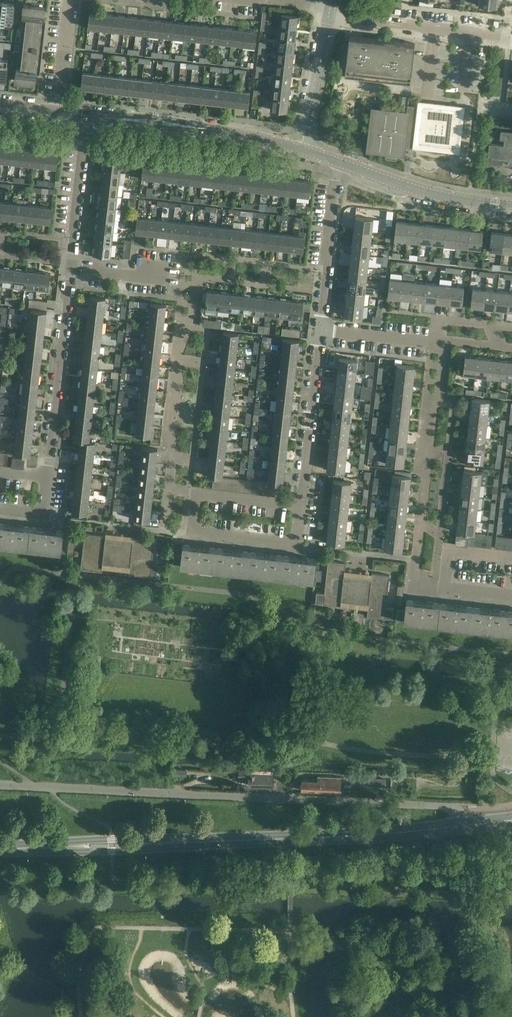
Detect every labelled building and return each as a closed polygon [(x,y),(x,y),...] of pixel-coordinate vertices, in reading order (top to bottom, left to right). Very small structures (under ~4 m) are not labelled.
[(3,2),(1,22),(0,22),(0,23),(5,23),(12,24),(14,4),(7,3),(7,2),(3,2)] [(45,27),(46,18),(44,18),(45,14),(43,14),(44,7),(24,5),(23,11),(22,16),(26,17),(26,24),(45,27)] [(100,29),(102,14),(89,12),(88,28),(100,29)] [(262,12),(261,22),(261,24),(268,25),(269,12),(262,12)] [(115,15),(102,14),(100,29),(113,30),(115,15)] [(280,26),(296,28),(298,16),(281,14),(280,26)] [(113,30),(125,32),(127,17),(115,15),(113,30)] [(125,32),(137,33),(138,18),(127,17),(125,32)] [(137,33),(148,34),(150,19),(138,18),(137,33)] [(148,34),(160,36),(162,21),(150,19),(148,34)] [(160,36),(172,37),(173,22),(162,21),(160,36)] [(172,37),(183,38),(185,23),(173,22),(172,37)] [(183,38),(195,40),(197,25),(185,23),(183,38)] [(43,45),(45,27),(26,24),(23,43),(43,45)] [(195,40),(207,41),(209,26),(197,25),(195,40)] [(207,41),(219,43),(220,27),(209,26),(207,41)] [(280,26),(278,38),(295,40),(296,28),(280,26)] [(219,43),(231,44),(232,29),(220,27),(219,43)] [(231,44),(242,45),(244,30),(232,29),(231,44)] [(244,30),(242,45),(255,47),(257,31),(244,30)] [(415,43),(389,40),(349,36),(344,77),(345,77),(346,71),(410,79),(409,84),(410,85),(415,43)] [(293,52),(295,40),(278,38),(277,50),(293,52)] [(41,64),(43,45),(23,43),(21,62),(41,64)] [(292,64),(293,52),(277,50),(275,62),(292,64)] [(40,73),(41,64),(21,62),(20,70),(16,69),(16,74),(15,81),(35,83),(36,76),(38,76),(38,72),(40,73)] [(291,75),(292,64),(275,62),(274,74),(291,75)] [(93,90),(95,74),(82,73),(81,88),(93,90)] [(108,76),(95,74),(93,90),(106,91),(108,76)] [(274,74),(273,85),(289,87),(291,75),(274,74)] [(120,77),(108,76),(106,91),(118,93),(120,77)] [(131,79),(120,77),(118,93),(130,94),(131,79)] [(143,80),(131,79),(130,94),(141,95),(143,80)] [(155,81),(143,80),(141,95),(153,97),(155,81)] [(167,83),(155,81),(153,97),(165,98),(167,83)] [(178,84),(167,83),(165,98),(177,99),(178,84)] [(190,85),(178,84),(177,99),(188,101),(190,85)] [(202,87),(190,85),(188,101),(200,102),(202,87)] [(288,99),(289,87),(273,85),(271,97),(288,99)] [(214,88),(202,87),(200,102),(212,103),(214,88)] [(226,89),(214,88),(212,103),(224,105),(226,89)] [(238,91),(226,89),(224,105),(236,106),(238,91)] [(238,91),(236,106),(248,108),(250,92),(238,91)] [(259,108),(260,96),(252,95),(251,108),(259,108)] [(288,99),(271,97),(270,110),(287,112),(288,99)] [(406,114),(394,113),(377,111),(373,114),(370,146),(373,150),(398,153),(402,149),(403,148),(409,148),(413,149),(413,146),(452,151),(457,148),(461,111),(457,107),(423,103),(419,106),(407,105),(406,114)] [(501,131),(500,139),(504,140),(503,145),(489,144),(487,162),(489,162),(502,164),(502,160),(505,160),(508,161),(508,165),(510,165),(511,165),(511,132),(501,131)] [(8,162),(10,147),(0,146),(0,161),(8,162)] [(8,162),(20,164),(22,148),(10,147),(8,162)] [(34,150),(22,148),(20,164),(32,165),(34,150)] [(46,151),(34,150),(32,165),(44,166),(46,151)] [(58,152),(46,151),(44,166),(56,168),(58,152)] [(103,170),(120,172),(121,160),(104,158),(103,170)] [(156,164),(143,162),(141,177),(154,179),(156,164)] [(167,165),(156,164),(154,179),(166,180),(167,165)] [(179,166),(167,165),(166,180),(177,181),(179,166)] [(191,168),(179,166),(177,181),(189,183),(191,168)] [(203,169),(191,168),(189,183),(202,184),(203,169)] [(215,171),(203,169),(202,184),(213,185),(215,171)] [(118,184),(120,172),(103,170),(102,182),(118,184)] [(227,172),(215,171),(213,185),(225,187),(227,172)] [(239,173),(227,172),(225,187),(237,188),(239,173)] [(251,175),(239,173),(237,188),(249,190),(251,175)] [(263,176),(251,175),(249,190),(261,191),(263,176)] [(275,177),(263,176),(261,191),(273,192),(275,177)] [(287,179),(275,177),(273,192),(285,194),(287,179)] [(298,180),(287,179),(285,194),(296,195),(298,180)] [(311,181),(298,180),(296,195),(309,196),(311,181)] [(117,196),(118,184),(102,182),(101,194),(117,196)] [(116,208),(117,196),(101,194),(99,206),(116,208)] [(15,203),(3,202),(2,217),(14,219),(15,203)] [(28,205),(15,203),(14,219),(26,220),(28,205)] [(40,206),(28,205),(26,220),(38,221),(40,206)] [(50,223),(52,207),(40,206),(38,221),(50,223)] [(114,220),(116,208),(99,206),(98,218),(114,220)] [(353,229),(372,231),(373,219),(355,216),(353,229)] [(148,234),(149,218),(137,217),(135,232),(148,234)] [(113,231),(114,220),(98,218),(97,229),(113,231)] [(161,220),(149,218),(148,234),(160,235),(161,220)] [(160,235),(171,236),(173,221),(161,220),(160,235)] [(171,236),(183,238),(185,223),(173,221),(171,236)] [(406,241),(408,222),(396,221),(394,239),(406,241)] [(421,224),(408,222),(406,241),(419,242),(421,224)] [(183,238),(195,239),(197,224),(185,223),(183,238)] [(195,239),(207,241),(209,225),(197,224),(195,239)] [(433,225),(421,224),(419,242),(431,243),(433,225)] [(207,241),(219,242),(221,227),(209,225),(207,241)] [(445,227),(433,225),(431,243),(443,245),(445,227)] [(219,242),(231,243),(233,228),(221,227),(219,242)] [(458,228),(445,227),(443,245),(456,246),(458,228)] [(231,243),(243,245),(245,229),(233,228),(231,243)] [(470,229),(458,228),(456,246),(468,248),(470,229)] [(112,243),(113,231),(97,229),(95,242),(112,243)] [(243,245),(255,246),(256,231),(245,229),(243,245)] [(353,229),(352,241),(370,244),(372,231),(353,229)] [(470,229),(468,248),(481,249),(483,231),(470,229)] [(255,246),(267,247),(269,232),(256,231),(255,246)] [(267,247),(279,249),(280,233),(269,232),(267,247)] [(491,232),(489,250),(502,251),(504,233),(491,232)] [(279,249),(290,250),(292,235),(280,233),(279,249)] [(502,251),(511,253),(511,234),(504,233),(502,251)] [(304,236),(292,235),(290,250),(302,251),(303,251),(304,236)] [(352,241),(351,254),(369,256),(370,244),(352,241)] [(112,243),(95,242),(94,254),(110,256),(112,243)] [(124,245),(122,257),(129,258),(131,245),(124,245)] [(351,254),(349,266),(367,268),(369,256),(351,254)] [(349,266),(348,278),(366,280),(367,268),(349,266)] [(1,284),(13,286),(14,269),(3,268),(1,284)] [(13,286),(24,287),(26,270),(14,269),(13,286)] [(24,287),(36,288),(38,272),(26,270),(24,287)] [(38,272),(36,288),(49,290),(51,273),(38,272)] [(487,272),(486,276),(486,281),(490,281),(491,277),(494,277),(495,273),(487,272)] [(348,278),(346,291),(365,293),(366,280),(348,278)] [(400,298),(402,280),(389,279),(387,297),(400,298)] [(414,281),(402,280),(400,298),(412,299),(414,281)] [(427,283),(414,281),(412,299),(425,301),(427,283)] [(439,284),(427,283),(425,301),(437,302),(439,284)] [(437,302),(449,304),(451,286),(439,284),(437,302)] [(451,286),(449,304),(462,305),(464,287),(451,286)] [(483,308),(485,290),(472,288),(470,306),(483,308)] [(497,291),(485,290),(483,308),(495,309),(497,291)] [(218,309),(220,292),(207,291),(205,307),(218,309)] [(363,305),(365,293),(346,291),(345,303),(363,305)] [(495,309),(507,310),(509,292),(497,291),(495,309)] [(232,294),(220,292),(218,309),(230,310),(232,294)] [(243,295),(232,294),(230,310),(241,311),(243,295)] [(241,311),(253,313),(255,296),(243,295),(241,311)] [(90,296),(89,308),(104,310),(106,298),(90,296)] [(253,313),(265,314),(267,298),(255,296),(253,313)] [(265,314),(277,316),(279,299),(267,298),(265,314)] [(277,316),(289,317),(291,300),(279,299),(277,316)] [(47,308),(48,302),(35,300),(34,307),(47,308)] [(291,300),(289,317),(301,318),(303,302),(291,300)] [(164,317),(166,304),(151,303),(149,315),(164,317)] [(363,305),(345,303),(344,316),(362,318),(363,305)] [(89,308),(88,320),(103,322),(104,310),(89,308)] [(30,322),(45,324),(46,311),(31,310),(30,322)] [(163,329),(164,317),(149,315),(148,327),(163,329)] [(203,326),(216,328),(217,320),(204,319),(203,326)] [(101,334),(103,322),(88,320),(86,332),(101,334)] [(44,336),(45,324),(30,322),(28,334),(44,336)] [(162,341),(163,329),(148,327),(146,339),(162,341)] [(287,336),(299,337),(300,330),(287,329),(287,336)] [(222,344),(237,346),(238,333),(223,331),(222,344)] [(100,346),(101,334),(86,332),(85,344),(100,346)] [(42,348),(44,336),(28,334),(27,346),(42,348)] [(282,351),(298,352),(299,340),(284,338),(282,351)] [(160,353),(162,341),(146,339),(145,351),(160,353)] [(99,358),(100,346),(85,344),(84,356),(99,358)] [(222,344),(221,355),(236,357),(237,346),(222,344)] [(41,360),(42,348),(27,346),(26,358),(41,360)] [(159,365),(160,353),(145,351),(144,363),(159,365)] [(282,351),(281,363),(296,364),(298,352),(282,351)] [(221,355),(219,367),(234,369),(236,357),(221,355)] [(97,370),(99,358),(84,356),(82,368),(97,370)] [(476,376),(477,358),(465,356),(463,374),(476,376)] [(26,358),(24,370),(40,372),(41,360),(26,358)] [(339,358),(338,370),(356,372),(357,360),(339,358)] [(490,359),(477,358),(476,376),(488,377),(490,359)] [(488,377),(500,378),(502,360),(490,359),(488,377)] [(511,380),(511,361),(502,360),(500,378),(511,380)] [(158,376),(159,365),(144,363),(143,375),(158,376)] [(281,363),(280,374),(295,376),(296,364),(281,363)] [(415,367),(401,365),(397,365),(395,377),(413,379),(415,367)] [(233,381),(234,369),(219,367),(218,379),(233,381)] [(96,382),(97,370),(82,368),(81,380),(96,382)] [(38,384),(40,372),(24,370),(23,382),(38,384)] [(354,385),(356,372),(338,370),(336,383),(354,385)] [(280,374),(278,386),(293,388),(295,376),(280,374)] [(156,389),(158,376),(143,375),(141,387),(156,389)] [(395,377),(394,389),(412,392),(413,379),(395,377)] [(232,393),(233,381),(218,379),(216,391),(232,393)] [(95,393),(96,382),(81,380),(80,392),(95,393)] [(23,382),(22,394),(37,395),(38,384),(23,382)] [(353,397),(354,385),(336,383),(335,395),(353,397)] [(278,386),(277,398),(292,400),(293,388),(278,386)] [(363,398),(371,399),(372,387),(367,386),(364,386),(363,398)] [(155,400),(156,389),(141,387),(140,399),(155,400)] [(394,389),(392,402),(411,404),(412,392),(394,389)] [(230,405),(232,393),(216,391),(215,403),(230,405)] [(93,405),(95,393),(80,392),(78,403),(93,405)] [(36,407),(37,395),(22,394),(20,405),(36,407)] [(351,409),(353,397),(335,395),(333,407),(351,409)] [(277,398),(276,410),(291,411),(292,400),(277,398)] [(470,411),(488,413),(489,401),(471,398),(470,411)] [(154,412),(155,400),(140,399),(139,410),(154,412)] [(392,402),(391,414),(409,416),(411,404),(392,402)] [(92,417),(93,405),(78,403),(77,415),(92,417)] [(229,417),(230,405),(215,403),(214,415),(229,417)] [(34,419),(36,407),(20,405),(19,417),(34,419)] [(350,422),(351,409),(333,407),(332,420),(350,422)] [(152,424),(154,412),(139,410),(137,422),(152,424)] [(276,410),(274,422),(289,423),(291,411),(276,410)] [(470,411),(469,423),(487,425),(488,413),(470,411)] [(391,414),(390,426),(408,429),(409,416),(391,414)] [(91,429),(92,417),(77,415),(76,427),(91,429)] [(228,428),(229,417),(214,415),(212,427),(228,428)] [(33,431),(34,419),(19,417),(18,429),(33,431)] [(349,434),(350,422),(332,420),(331,432),(349,434)] [(152,424),(137,422),(136,435),(151,437),(152,424)] [(274,422),(273,433),(288,435),(289,423),(274,422)] [(469,423),(467,436),(485,438),(487,425),(469,423)] [(390,426),(388,439),(406,441),(408,429),(390,426)] [(76,427),(74,439),(95,442),(95,441),(89,441),(91,429),(76,427)] [(226,440),(228,428),(212,427),(211,438),(226,440)] [(32,443),(33,431),(18,429),(16,441),(32,443)] [(347,447),(349,434),(331,432),(329,445),(347,447)] [(273,433),(272,445),(287,447),(288,435),(273,433)] [(484,450),(485,438),(467,436),(466,448),(484,450)] [(225,452),(226,440),(211,438),(210,450),(225,452)] [(94,454),(95,442),(74,439),(74,440),(80,441),(79,452),(94,454)] [(388,439),(387,451),(405,453),(406,441),(388,439)] [(30,455),(32,443),(16,441),(15,454),(30,455)] [(272,445),(270,457),(285,459),(287,447),(272,445)] [(346,459),(347,447),(329,445),(328,457),(346,459)] [(141,460),(156,461),(158,449),(143,447),(141,460)] [(484,450),(466,448),(464,460),(482,463),(484,450)] [(223,464),(225,452),(210,450),(208,463),(223,464)] [(387,451),(385,464),(404,466),(405,453),(387,451)] [(93,466),(94,454),(79,452),(77,464),(93,466)] [(24,468),(25,458),(13,457),(12,466),(24,468)] [(270,457),(269,469),(284,471),(285,459),(270,457)] [(346,459),(328,457),(326,469),(335,470),(344,471),(346,459)] [(141,460),(140,471),(155,473),(156,461),(141,460)] [(207,475),(213,476),(218,477),(222,477),(223,464),(208,463),(207,475)] [(91,478),(93,466),(77,464),(76,476),(91,478)] [(271,482),(276,483),(283,484),(284,471),(269,469),(268,482),(271,482)] [(487,472),(481,472),(463,470),(462,482),(480,484),(486,485),(487,472)] [(140,471),(138,483),(154,485),(155,473),(140,471)] [(391,487),(409,489),(410,476),(393,474),(391,487)] [(90,490),(91,478),(76,476),(75,488),(90,490)] [(332,493),(350,495),(351,482),(333,480),(332,493)] [(479,497),(480,484),(462,482),(461,495),(479,497)] [(138,483),(137,495),(152,497),(154,485),(138,483)] [(407,501),(409,489),(391,487),(390,499),(407,501)] [(75,488),(73,499),(89,501),(90,490),(75,488)] [(348,507),(350,495),(332,493),(330,505),(348,507)] [(151,508),(152,497),(137,495),(136,506),(151,508)] [(477,509),(479,497),(461,495),(459,507),(477,509)] [(89,501),(73,499),(72,512),(87,514),(89,501)] [(406,514),(407,501),(390,499),(388,511),(406,514)] [(347,519),(348,507),(330,505),(329,517),(347,519)] [(151,508),(136,506),(134,519),(149,521),(151,508)] [(476,522),(477,509),(459,507),(458,520),(476,522)] [(405,526),(406,514),(388,511),(387,524),(405,526)] [(346,532),(347,519),(329,517),(328,530),(346,532)] [(458,520),(456,531),(456,532),(469,533),(474,534),(475,531),(476,522),(458,520)] [(28,548),(31,527),(0,523),(0,545),(28,548)] [(403,538),(405,526),(387,524),(385,536),(403,538)] [(61,552),(64,531),(31,527),(28,548),(61,552)] [(328,530),(326,542),(344,544),(346,532),(328,530)] [(85,533),(80,569),(102,572),(103,563),(130,566),(129,575),(150,577),(156,578),(158,564),(152,564),(155,541),(133,539),(133,540),(106,537),(106,535),(85,533)] [(456,535),(455,544),(467,546),(467,545),(468,536),(456,535)] [(402,551),(403,538),(385,536),(384,549),(402,551)] [(214,569),(216,548),(183,544),(182,554),(181,565),(214,569)] [(247,572),(249,552),(216,548),(214,569),(247,572)] [(280,576),(282,555),(249,552),(247,572),(280,576)] [(181,565),(182,554),(174,554),(173,564),(181,565)] [(315,559),(282,555),(280,576),(313,580),(315,559)] [(316,592),(315,603),(323,604),(341,606),(341,601),(368,604),(367,616),(385,618),(393,619),(394,608),(386,607),(389,575),(372,573),(371,578),(344,575),(346,563),(328,561),(324,593),(316,592)] [(398,585),(396,605),(402,606),(404,586),(398,585)] [(437,624),(439,603),(406,599),(405,610),(404,620),(437,624)] [(470,628),(472,607),(439,603),(437,624),(470,628)] [(503,631),(505,611),(472,607),(470,628),(503,631)] [(397,609),(396,619),(404,620),(405,610),(397,609)] [(503,631),(511,632),(511,611),(505,611),(503,631)] [(243,643),(235,642),(234,657),(242,658),(243,643)] [(174,768),(174,776),(175,776),(186,776),(186,769),(176,768),(174,768)] [(273,775),(248,774),(248,772),(238,771),(238,778),(248,779),(247,786),(273,786),(273,775)] [(341,792),(342,787),(342,778),(317,777),(317,781),(301,780),(301,790),(341,792)]
